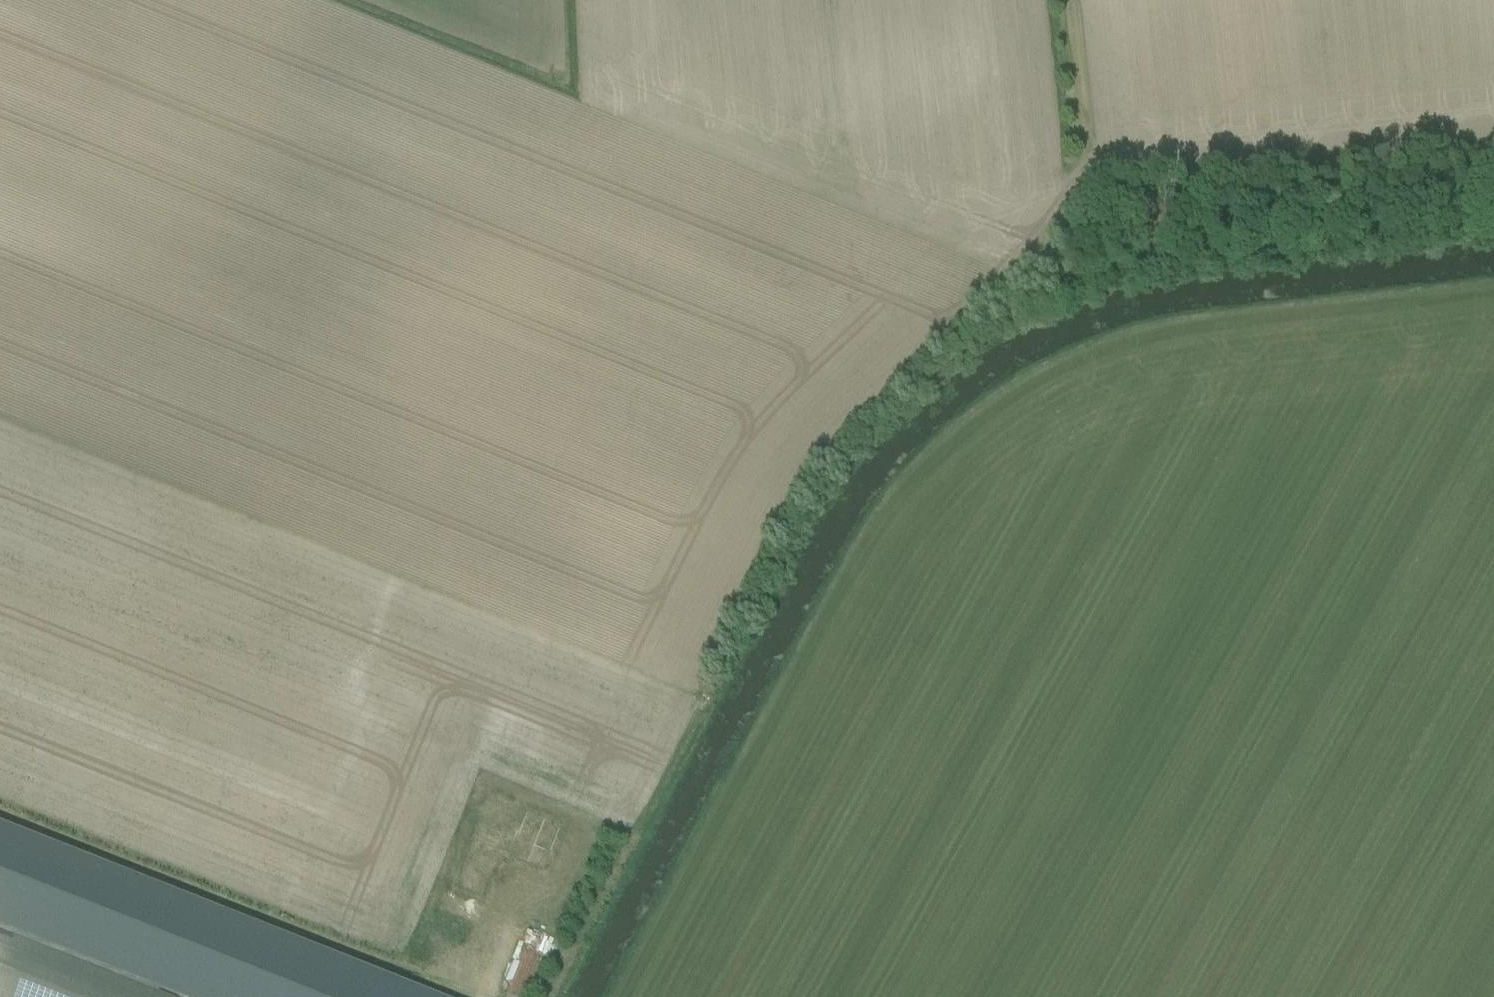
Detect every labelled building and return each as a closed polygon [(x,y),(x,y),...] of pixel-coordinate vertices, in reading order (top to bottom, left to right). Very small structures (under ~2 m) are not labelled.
[(0,927),(0,996),(160,996),(0,927)]
